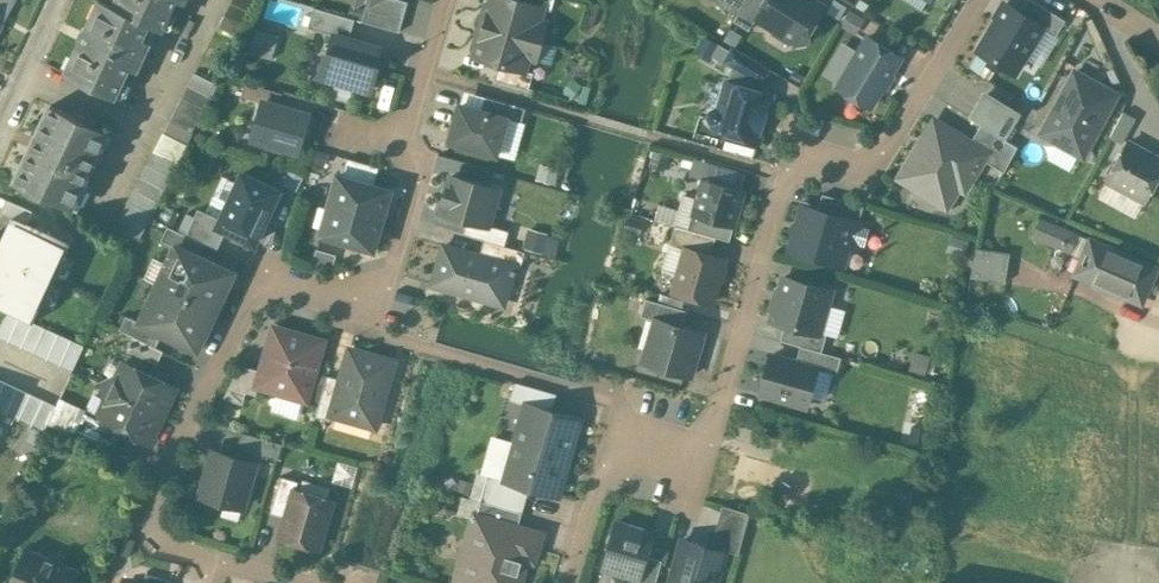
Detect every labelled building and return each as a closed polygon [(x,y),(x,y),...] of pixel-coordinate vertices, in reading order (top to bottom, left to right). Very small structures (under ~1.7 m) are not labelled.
[(4,24),(2,22),(14,0),(0,0),(0,31),(4,24)] [(101,0),(99,0),(98,3),(103,5),(95,20),(93,19),(88,31),(85,30),(78,44),(81,45),(75,57),(77,58),(70,73),(65,71),(64,75),(111,97),(126,66),(136,71),(150,42),(139,37),(147,21),(112,5),(101,0)] [(118,4),(113,1),(112,5),(147,21),(161,28),(174,0),(120,0),(118,4)] [(225,14),(249,26),(262,0),(233,0),(225,14)] [(371,1),(371,0),(370,0),(368,1),(362,20),(400,31),(408,1),(405,0),(373,0),(371,1)] [(483,24),(541,41),(547,21),(540,19),(543,7),(543,6),(522,0),(490,0),(483,24)] [(543,6),(543,7),(552,10),(555,0),(522,0),(543,6)] [(716,1),(737,15),(746,0),(716,0),(716,1)] [(734,20),(749,30),(757,18),(755,17),(765,0),(746,0),(737,15),(734,20)] [(813,0),(765,0),(755,17),(757,18),(776,29),(780,28),(792,36),(793,40),(799,44),(806,42),(810,36),(809,31),(824,7),(813,0)] [(1033,0),(1028,0),(1020,13),(1043,27),(1043,28),(1056,36),(1066,20),(1033,0)] [(1020,13),(1006,4),(979,49),(1016,71),(1043,28),(1043,27),(1020,13)] [(334,35),(350,39),(356,18),(314,7),(308,27),(334,35)] [(249,26),(225,14),(219,26),(243,38),(249,26)] [(541,41),(483,24),(474,56),(499,63),(525,70),(525,69),(528,58),(536,60),(541,41)] [(334,35),(329,53),(327,52),(320,75),(371,90),(378,67),(375,66),(380,48),(350,39),(334,35)] [(868,36),(838,86),(871,106),(901,57),(868,36)] [(769,68),(733,46),(724,60),(761,82),(769,68)] [(525,70),(499,63),(495,79),(529,89),(534,72),(525,69),(525,70)] [(1117,94),(1075,71),(1060,99),(1061,100),(1053,115),(1052,114),(1041,133),(1058,142),(1060,139),(1082,151),(1080,154),(1083,156),(1117,94)] [(218,84),(195,72),(182,97),(205,109),(206,109),(218,84)] [(772,95),(727,82),(719,109),(716,108),(711,111),(709,117),(712,122),(715,123),(714,127),(759,140),(772,95)] [(261,87),(246,83),(243,95),(258,99),(261,87)] [(526,108),(485,96),(481,110),(507,117),(507,118),(522,123),(526,108)] [(205,109),(182,97),(176,109),(198,121),(199,121),(205,109)] [(1005,103),(999,114),(978,101),(969,116),(981,124),(1006,139),(1020,116),(1005,106),(1006,104),(1005,103)] [(309,115),(263,102),(253,137),(268,141),(267,145),(282,149),(283,145),(299,150),(309,115)] [(481,110),(460,104),(450,140),(497,154),(507,118),(507,117),(481,110)] [(108,131),(51,105),(15,182),(28,188),(71,208),(108,131)] [(198,121),(176,109),(170,121),(192,132),(198,121)] [(1124,111),(1110,137),(1122,143),(1136,118),(1124,111)] [(971,142),(935,120),(921,143),(922,144),(918,152),(916,151),(900,177),(947,206),(960,186),(965,189),(984,159),(1004,172),(1008,165),(971,142)] [(193,133),(170,122),(164,133),(187,145),(193,133)] [(1006,139),(981,124),(971,142),(1008,165),(1018,147),(1006,139)] [(1128,141),(1117,163),(1111,165),(1107,171),(1109,177),(1108,180),(1145,200),(1158,175),(1158,158),(1128,141)] [(154,151),(115,227),(140,239),(178,164),(154,151)] [(379,167),(347,158),(342,176),(374,185),(379,167)] [(279,190),(243,173),(221,219),(218,226),(227,230),(255,243),(279,190)] [(342,176),(338,175),(329,204),(382,220),(391,190),(374,185),(342,176)] [(498,189),(452,175),(448,188),(447,187),(447,189),(448,190),(445,198),(444,198),(444,200),(445,200),(441,212),(468,220),(487,225),(488,224),(498,189)] [(744,190),(704,178),(698,199),(703,201),(699,214),(694,213),(693,214),(734,226),(744,190)] [(864,205),(823,193),(818,210),(859,222),(864,205)] [(382,220),(329,204),(321,234),(374,249),(382,220)] [(818,210),(804,207),(792,249),(840,262),(845,243),(865,249),(865,246),(870,228),(870,229),(871,226),(859,222),(818,210)] [(221,219),(198,208),(186,234),(204,243),(218,249),(227,230),(218,226),(221,219)] [(734,226),(693,214),(689,229),(716,236),(730,240),(734,226)] [(34,321),(70,245),(12,217),(0,242),(0,305),(34,321)] [(1079,234),(1040,217),(1033,235),(1071,252),(1079,234)] [(509,230),(488,224),(487,225),(468,220),(464,233),(484,239),(505,245),(509,230)] [(689,229),(675,225),(670,244),(686,249),(686,248),(711,255),(716,236),(689,229)] [(186,234),(168,226),(161,240),(175,246),(176,245),(198,256),(204,243),(186,234)] [(552,250),(557,233),(530,226),(525,243),(552,250)] [(505,245),(484,239),(480,255),(521,267),(526,251),(505,245)] [(1156,268),(1091,240),(1076,274),(1094,282),(1093,285),(1108,292),(1110,289),(1142,302),(1156,268)] [(198,256),(176,245),(175,246),(158,284),(216,311),(227,287),(214,281),(221,266),(198,256)] [(480,255),(444,245),(433,284),(495,302),(499,289),(507,292),(513,272),(515,273),(515,270),(514,269),(515,266),(521,268),(521,267),(480,255)] [(711,255),(686,248),(686,249),(673,291),(713,302),(725,259),(711,255)] [(1010,253),(975,249),(971,277),(1006,282),(1010,253)] [(158,278),(166,262),(153,256),(145,272),(158,278)] [(832,290),(784,276),(771,319),(786,324),(819,333),(820,332),(832,290)] [(216,311),(158,284),(140,322),(162,333),(185,343),(191,329),(204,335),(216,311)] [(688,310),(647,298),(642,315),(656,319),(656,318),(683,326),(688,310)] [(162,333),(140,322),(126,315),(120,329),(156,346),(162,333)] [(683,326),(656,318),(656,319),(643,362),(691,375),(704,332),(683,326)] [(819,333),(786,324),(781,340),(801,345),(822,351),(827,334),(820,332),(819,333)] [(323,341),(275,327),(262,370),(258,385),(259,385),(274,389),(276,393),(288,397),(292,395),(306,399),(323,341)] [(822,351),(801,345),(796,361),(818,367),(817,369),(837,374),(842,357),(822,351)] [(394,361),(350,349),(341,379),(331,414),(333,414),(361,422),(363,415),(377,419),(394,361)] [(796,361),(772,354),(761,393),(806,406),(817,369),(818,367),(796,361)] [(176,387),(124,362),(112,388),(164,413),(176,387)] [(240,364),(224,398),(243,404),(247,392),(256,395),(259,385),(258,385),(262,370),(240,364)] [(341,379),(328,375),(316,416),(331,420),(333,414),(331,414),(341,379)] [(557,394),(515,382),(510,399),(527,404),(527,403),(552,410),(557,394)] [(164,413),(112,388),(98,417),(98,418),(123,431),(149,443),(164,413)] [(76,431),(86,405),(58,394),(48,420),(76,431)] [(552,410),(527,403),(527,404),(516,442),(569,457),(580,418),(552,410)] [(123,431),(98,418),(98,417),(85,411),(77,430),(115,448),(123,431)] [(283,443),(242,431),(235,457),(255,462),(258,453),(278,459),(283,443)] [(569,457),(516,442),(505,480),(505,481),(529,488),(557,496),(569,457)] [(235,457),(214,451),(201,495),(242,507),(255,462),(235,457)] [(529,488),(505,481),(505,480),(488,475),(481,500),(522,512),(529,488)] [(299,481),(282,476),(271,512),(287,517),(295,489),(296,489),(299,481)] [(296,489),(295,489),(287,517),(281,536),(318,547),(332,500),(296,489)] [(522,512),(481,500),(477,515),(518,527),(522,512)] [(751,512),(723,505),(711,547),(725,551),(725,549),(739,553),(751,512)] [(456,582),(520,582),(527,559),(534,561),(542,533),(518,527),(477,515),(476,514),(456,582)] [(631,525),(617,521),(603,568),(639,578),(640,579),(647,555),(654,532),(644,529),(644,527),(632,524),(631,525)] [(684,539),(671,582),(715,582),(725,551),(711,547),(684,539)] [(26,548),(11,582),(73,582),(78,571),(26,548)] [(647,555),(640,579),(639,578),(638,582),(656,582),(663,560),(647,555)] [(146,574),(144,582),(170,582),(171,581),(146,574)]
